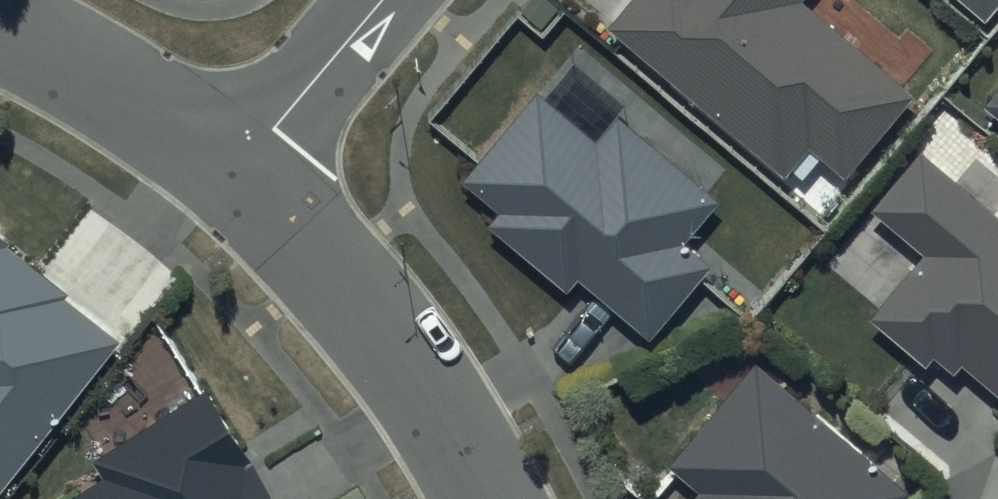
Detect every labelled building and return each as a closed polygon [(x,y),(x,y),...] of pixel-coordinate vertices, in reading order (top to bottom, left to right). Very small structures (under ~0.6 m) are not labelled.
[(605,31),(784,180),(810,148),(845,178),(914,96),(801,1),(802,0),(632,0),(605,31)] [(985,20),(997,4),(997,0),(961,0),(985,20)] [(982,108),(997,122),(997,89),(982,108)] [(595,144),(536,95),(463,182),(499,212),(486,227),(565,293),(576,280),(650,341),(711,269),(684,246),(720,202),(618,117),(595,144)] [(924,154),(875,213),(926,256),(870,323),(924,367),(931,358),(954,376),(961,367),(997,397),(997,215),(924,154)] [(0,239),(0,498),(127,341),(0,239)] [(756,370),(672,468),(702,493),(697,498),(901,498),(904,495),(756,370)] [(207,395),(98,465),(108,481),(80,498),(274,498),(207,395)]
